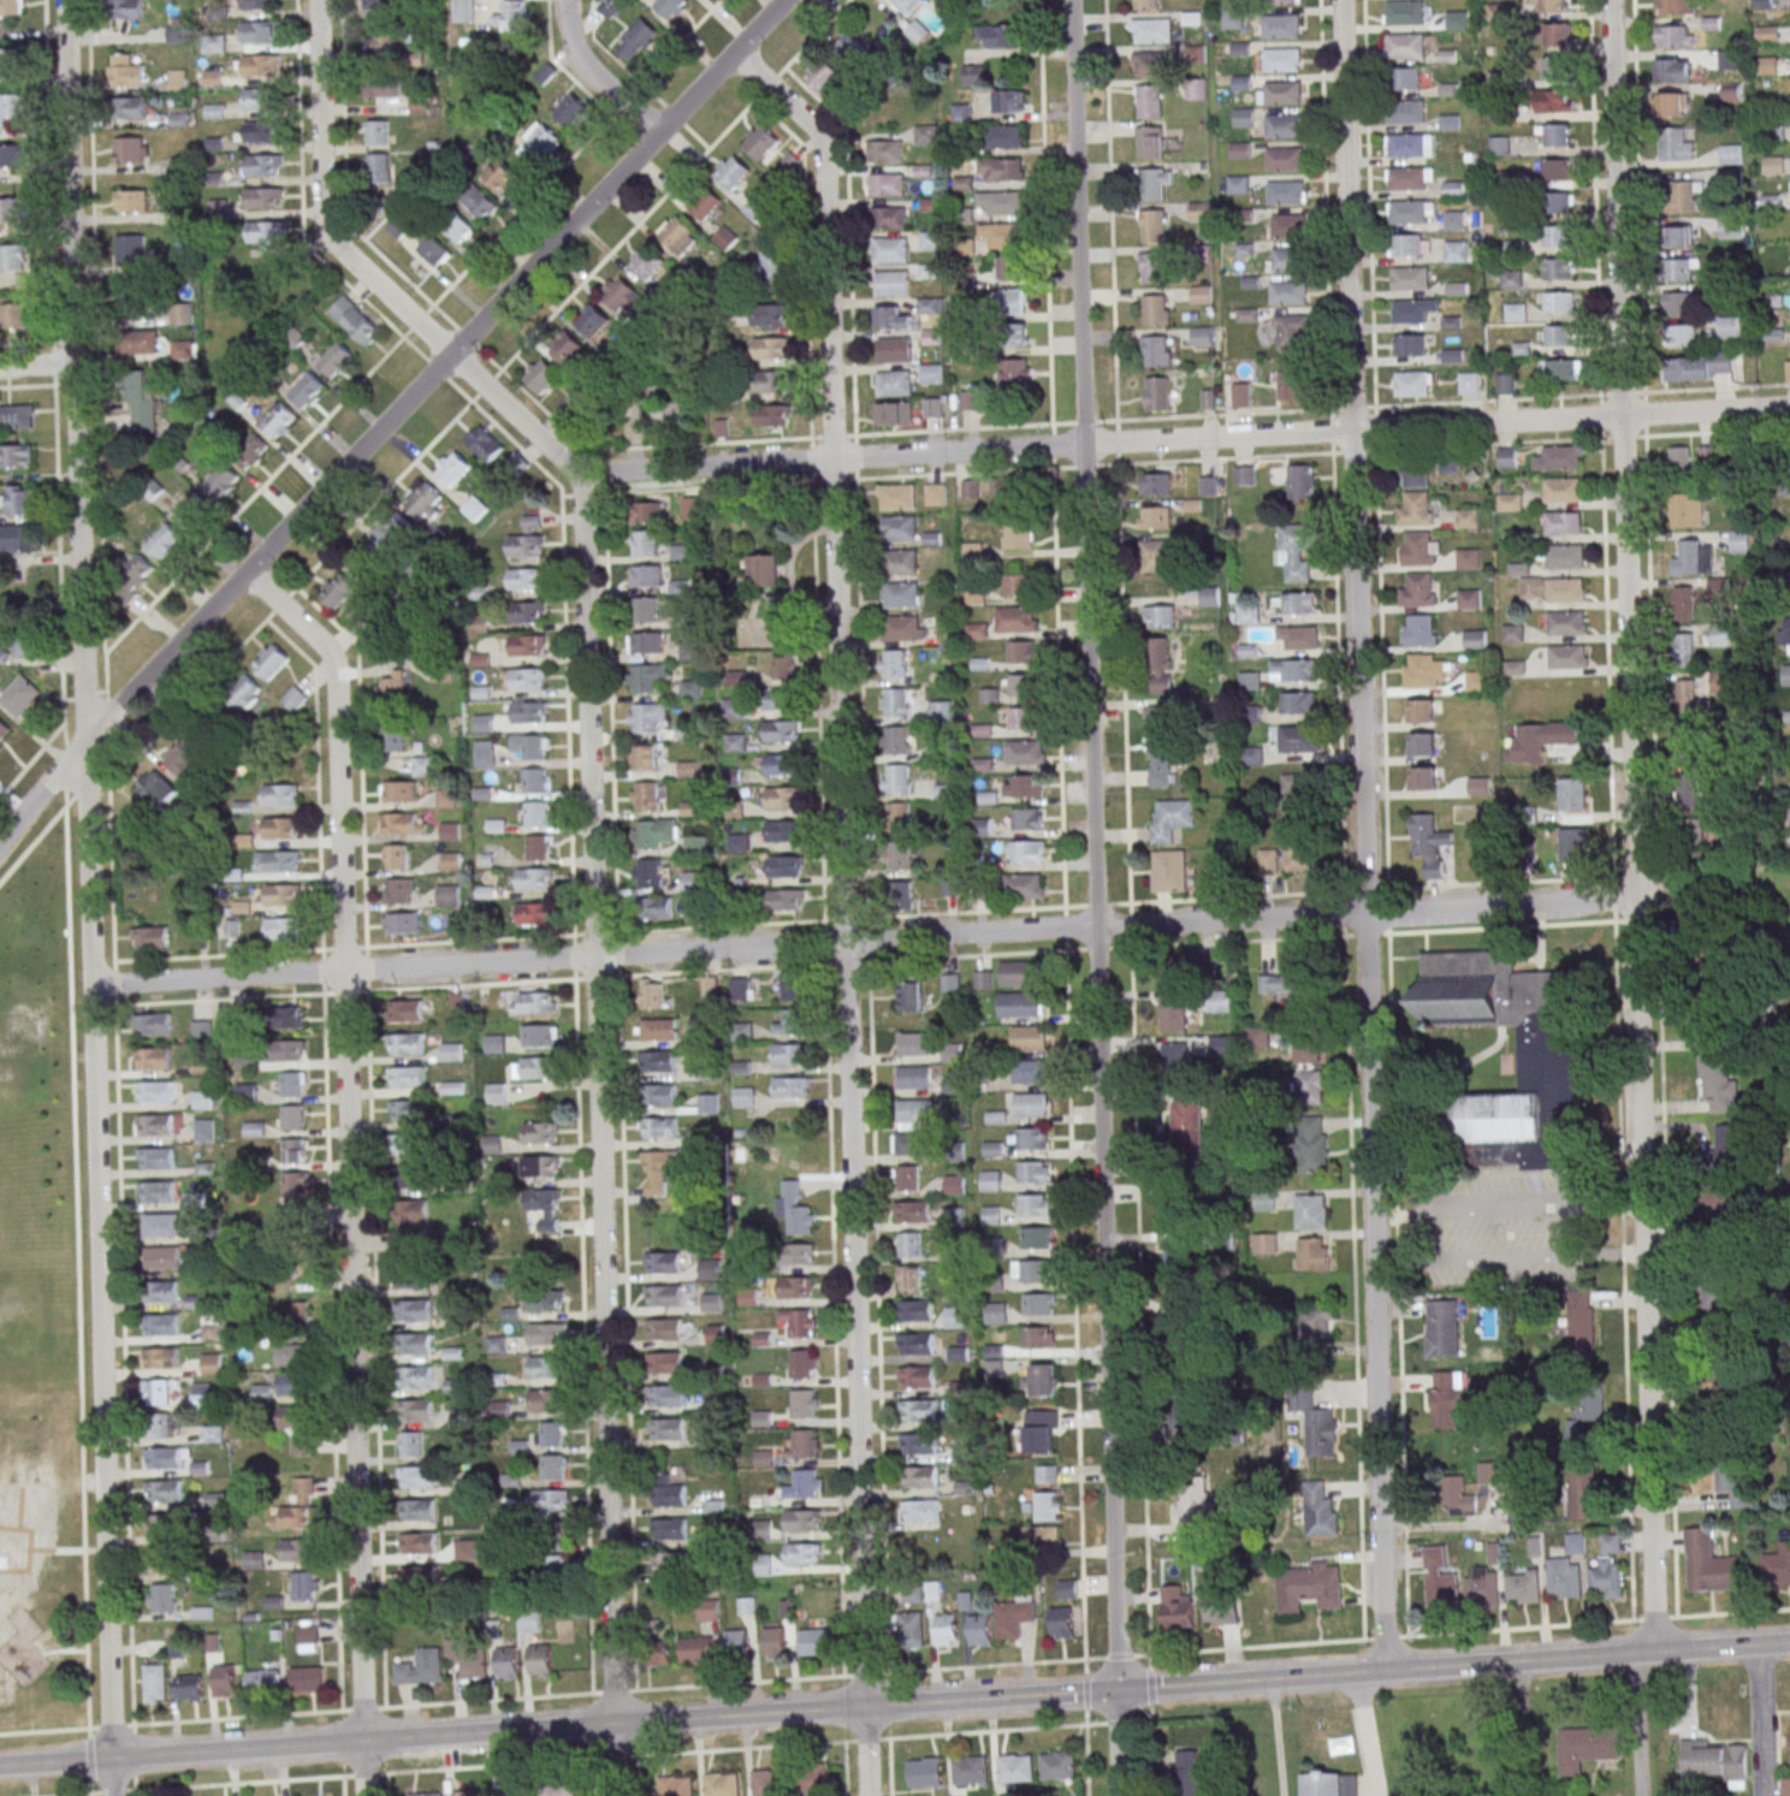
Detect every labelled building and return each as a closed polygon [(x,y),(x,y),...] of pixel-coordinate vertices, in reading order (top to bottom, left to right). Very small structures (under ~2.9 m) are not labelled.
[(20,16),(0,16),(0,0),(20,0),(20,16)] [(143,0),(111,0),(111,18),(143,18),(143,0)] [(242,10),(242,0),(273,0),(273,8),(242,10)] [(397,8),(397,0),(360,0),(360,8),(397,8)] [(457,22),(472,22),(472,0),(457,0),(457,22)] [(526,32),(526,0),(503,0),(503,13),(491,13),(491,25),(502,25),(502,32),(526,32)] [(608,20),(624,4),(620,0),(603,0),(596,7),(608,20)] [(689,0),(657,0),(653,4),(671,22),(691,2),(689,0)] [(908,17),(925,0),(891,0),(908,17)] [(1157,11),(1157,0),(1135,0),(1135,11),(1157,11)] [(1542,12),(1542,0),(1567,0),(1567,11),(1542,12)] [(1696,0),(1655,0),(1655,14),(1696,14),(1696,0)] [(1423,1),(1424,24),(1388,24),(1387,2),(1423,1)] [(1242,10),(1222,10),(1222,28),(1242,28),(1242,10)] [(1467,12),(1446,12),(1446,29),(1467,29),(1467,12)] [(1299,14),(1300,37),(1264,37),(1263,16),(1299,14)] [(612,44),(632,64),(661,35),(641,15),(612,44)] [(917,45),(930,32),(917,19),(904,32),(917,45)] [(1171,19),(1132,19),(1132,43),(1171,43),(1171,19)] [(1694,31),(1681,31),(1681,20),(1655,20),(1655,47),(1694,47),(1694,31)] [(241,21),(241,44),(279,44),(279,21),(241,21)] [(398,23),(372,23),(372,54),(398,54),(398,23)] [(1570,40),(1570,23),(1548,23),(1548,40),(1570,40)] [(977,25),(977,47),(1019,47),(1019,25),(977,25)] [(1778,27),(1756,27),(1756,41),(1778,41),(1778,27)] [(854,67),(870,51),(849,31),(834,47),(854,67)] [(1424,35),(1424,58),(1388,58),(1388,36),(1424,35)] [(20,73),(20,47),(0,47),(0,73),(20,73)] [(1300,49),(1302,71),(1264,72),(1264,49),(1300,49)] [(1740,50),(1718,50),(1718,69),(1740,69),(1740,50)] [(1167,52),(1133,52),(1133,76),(1167,76),(1167,52)] [(132,53),(109,53),(109,86),(144,86),(144,64),(132,64),(132,53)] [(243,55),(279,55),(279,63),(274,63),(274,76),(243,76),(243,55)] [(822,95),(840,73),(821,57),(802,78),(822,95)] [(1777,74),(1777,57),(1757,57),(1757,75),(1777,74)] [(1657,82),(1690,82),(1690,59),(1657,59),(1657,82)] [(1564,79),(1564,62),(1545,62),(1545,79),(1564,79)] [(540,84),(556,72),(550,63),(534,75),(540,84)] [(984,64),(963,64),(963,85),(984,85),(984,64)] [(1394,88),(1418,88),(1418,69),(1394,69),(1394,88)] [(186,70),(169,70),(169,91),(186,91),(186,70)] [(399,98),(399,78),(365,78),(365,98),(399,98)] [(1302,82),(1303,103),(1267,105),(1266,82),(1302,82)] [(1136,85),(1136,118),(1162,118),(1162,85),(1136,85)] [(244,89),(280,88),(280,96),(275,96),(275,108),(244,109),(244,89)] [(1026,112),(1026,90),(991,90),(991,112),(1026,112)] [(1537,112),(1575,112),(1575,90),(1537,90),(1537,112)] [(1739,101),(1739,90),(1725,90),(1725,101),(1739,101)] [(591,109),(571,91),(551,112),(571,131),(591,109)] [(1688,93),(1658,93),(1658,116),(1688,116),(1688,93)] [(1,119),(25,119),(25,94),(1,94),(1,119)] [(117,97),(117,118),(146,118),(146,97),(117,97)] [(1424,101),(1426,123),(1389,124),(1388,102),(1424,101)] [(969,122),(968,104),(951,104),(951,122),(969,122)] [(1253,109),(1234,109),(1234,126),(1253,126),(1253,109)] [(1265,115),(1265,138),(1302,138),(1302,115),(1265,115)] [(388,120),(366,120),(366,145),(388,145),(388,120)] [(562,142),(541,120),(513,147),(534,169),(562,142)] [(245,121),(280,121),(280,129),(277,130),(277,142),(245,142),(245,121)] [(1570,124),(1571,144),(1547,146),(1546,125),(1570,124)] [(746,144),(764,125),(780,140),(761,159),(746,144)] [(915,145),(937,145),(937,126),(915,126),(915,145)] [(1023,148),(1023,126),(988,126),(988,148),(1023,148)] [(1162,126),(1139,126),(1139,159),(1162,159),(1162,126)] [(1784,140),(1784,126),(1764,126),(1764,140),(1784,140)] [(1658,128),(1658,161),(1694,161),(1694,139),(1682,139),(1682,128),(1658,128)] [(1424,134),(1426,155),(1388,156),(1388,135),(1424,134)] [(1510,136),(1489,136),(1489,155),(1510,155),(1510,136)] [(148,137),(115,137),(115,162),(148,162),(148,137)] [(868,162),(902,162),(903,141),(869,140),(868,162)] [(1720,166),(1741,166),(1741,144),(1720,144),(1720,166)] [(28,167),(0,168),(0,147),(26,146),(28,167)] [(1304,148),(1267,148),(1267,171),(1304,171),(1304,148)] [(367,182),(390,182),(390,153),(367,153),(367,182)] [(247,156),(281,156),(281,164),(277,164),(278,177),(247,177),(247,156)] [(716,176),(735,156),(749,171),(731,190),(716,176)] [(1784,156),(1763,156),(1763,174),(1784,174),(1784,156)] [(484,173),(505,197),(523,181),(502,158),(484,173)] [(1022,159),(977,159),(977,180),(1022,180),(1022,159)] [(1541,159),(1570,159),(1571,179),(1541,179),(1541,159)] [(1389,190),(1426,189),(1426,167),(1389,167),(1389,190)] [(1139,168),(1139,200),(1171,200),(1171,168),(1139,168)] [(904,195),(904,173),(868,173),(868,195),(904,195)] [(1228,176),(1228,193),(1248,193),(1248,176),(1228,176)] [(1267,181),(1267,204),(1307,204),(1307,181),(1267,181)] [(1697,182),(1671,182),(1671,212),(1697,212),(1697,182)] [(458,202),(481,225),(499,208),(476,185),(458,202)] [(688,206),(707,186),(722,201),(704,220),(688,206)] [(247,189),(283,189),(283,196),(278,196),(278,209),(247,209),(247,189)] [(147,212),(147,190),(116,190),(116,212),(147,212)] [(1023,191),(977,191),(977,205),(988,205),(988,214),(1023,214),(1023,191)] [(1573,213),(1573,192),(1546,192),(1546,213),(1573,213)] [(23,220),(0,221),(0,199),(22,198),(23,220)] [(1426,200),(1427,224),(1391,224),(1389,201),(1426,200)] [(1210,202),(1190,202),(1190,220),(1210,220),(1210,202)] [(871,207),(871,229),(905,229),(905,207),(871,207)] [(1165,210),(1140,210),(1140,242),(1165,242),(1165,210)] [(460,245),(475,230),(456,211),(441,226),(460,245)] [(1445,229),(1463,229),(1463,212),(1445,212),(1445,229)] [(1305,215),(1271,215),(1271,237),(1305,237),(1305,215)] [(399,239),(409,226),(396,217),(386,229),(399,239)] [(659,236),(678,217),(693,231),(675,250),(659,236)] [(1720,237),(1738,237),(1738,219),(1720,219),(1720,237)] [(246,222),(246,242),(275,242),(275,222),(246,222)] [(725,252),(739,238),(725,224),(711,239),(725,252)] [(1021,224),(978,224),(978,237),(989,237),(989,248),(1021,248),(1021,224)] [(1543,247),(1542,226),(1571,225),(1571,245),(1543,247)] [(1667,248),(1693,248),(1693,226),(1667,226),(1667,248)] [(920,250),(940,250),(940,231),(920,231),(920,250)] [(437,269),(452,253),(431,232),(416,248),(437,269)] [(117,266),(144,266),(144,234),(117,234),(117,266)] [(1391,255),(1429,255),(1429,234),(1391,234),(1391,255)] [(907,263),(907,238),(873,238),(873,263),(907,263)] [(1445,262),(1468,262),(1468,240),(1445,240),(1445,262)] [(26,245),(0,245),(0,270),(26,270),(26,245)] [(632,266),(650,247),(664,261),(646,280),(632,266)] [(1303,248),(1267,248),(1267,271),(1303,271),(1303,248)] [(784,251),(761,251),(761,291),(784,291),(784,251)] [(1167,283),(1167,252),(1140,252),(1140,283),(1167,283)] [(1023,279),(1023,257),(995,257),(995,279),(1023,279)] [(1542,259),(1572,257),(1572,279),(1543,279),(1542,259)] [(1699,268),(1699,259),(1668,259),(1668,280),(1691,280),(1691,268),(1699,268)] [(1428,266),(1428,289),(1393,290),(1392,267),(1428,266)] [(1522,270),(1501,270),(1501,289),(1522,289),(1522,270)] [(909,296),(909,271),(876,271),(876,296),(909,296)] [(603,296),(621,277),(636,291),(618,310),(603,296)] [(1307,281),(1270,281),(1270,304),(1307,304),(1307,281)] [(1191,304),(1212,304),(1212,286),(1191,286),(1191,304)] [(118,288),(118,316),(142,316),(142,288),(118,288)] [(1002,289),(1002,314),(1026,314),(1026,289),(1002,289)] [(1543,292),(1575,292),(1575,312),(1545,313),(1543,292)] [(1691,314),(1691,292),(1663,292),(1663,314),(1691,314)] [(329,310),(364,346),(382,329),(346,293),(329,310)] [(1169,295),(1143,295),(1143,325),(1169,325),(1169,295)] [(944,298),(917,298),(917,314),(944,314),(944,298)] [(1393,301),(1439,300),(1439,312),(1426,312),(1426,322),(1393,324),(1393,301)] [(28,303),(1,303),(1,329),(28,329),(28,303)] [(192,324),(192,304),(171,304),(171,324),(192,324)] [(789,304),(752,304),(752,330),(789,330),(789,304)] [(1505,304),(1505,321),(1526,321),(1526,304),(1505,304)] [(576,325),(594,306),(610,320),(592,339),(576,325)] [(911,329),(911,316),(899,316),(899,306),(876,306),(876,329),(911,329)] [(1273,315),(1274,350),(1306,350),(1306,315),(1273,315)] [(1718,338),(1738,338),(1738,317),(1718,317),(1718,338)] [(1027,346),(1027,324),(998,324),(998,346),(1027,346)] [(1545,326),(1573,325),(1573,345),(1545,346),(1545,326)] [(1696,346),(1696,325),(1669,325),(1669,346),(1696,346)] [(1213,327),(1192,327),(1192,346),(1213,346),(1213,327)] [(921,333),(924,345),(940,341),(938,330),(921,333)] [(157,353),(157,331),(122,331),(122,353),(157,353)] [(551,352),(569,333),(583,348),(565,367),(551,352)] [(1394,334),(1424,334),(1424,355),(1395,356),(1394,334)] [(1171,335),(1143,335),(1143,366),(1171,366),(1171,335)] [(788,337),(754,337),(754,359),(788,359),(788,337)] [(878,362),(910,362),(909,337),(878,338),(878,362)] [(172,359),(192,359),(192,340),(172,340),(172,359)] [(333,380),(355,357),(338,340),(316,363),(333,380)] [(1664,356),(1665,381),(1735,378),(1734,352),(1664,356)] [(522,381),(544,358),(558,373),(537,396),(522,381)] [(1002,359),(1002,389),(1029,389),(1029,359),(1002,359)] [(1581,359),(1545,359),(1545,381),(1581,381),(1581,359)] [(941,364),(921,364),(921,384),(941,384),(941,364)] [(128,370),(129,432),(156,432),(155,384),(148,384),(148,370),(128,370)] [(327,388),(309,370),(287,393),(305,411),(327,388)] [(754,371),(754,392),(787,392),(787,371),(754,371)] [(911,371),(876,371),(876,396),(911,396),(911,371)] [(1278,400),(1301,400),(1301,371),(1278,371),(1278,400)] [(1428,371),(1428,396),(1397,396),(1395,372),(1428,371)] [(1459,393),(1479,393),(1479,372),(1459,372),(1459,393)] [(1496,395),(1515,395),(1515,373),(1496,373),(1496,395)] [(1169,377),(1145,377),(1145,411),(1169,411),(1169,377)] [(1251,407),(1251,381),(1225,381),(1225,407),(1251,407)] [(960,410),(980,410),(980,391),(960,391),(960,410)] [(923,398),(923,417),(942,417),(942,398),(923,398)] [(299,418),(281,400),(258,423),(276,441),(299,418)] [(650,424),(692,424),(692,401),(650,401),(650,424)] [(911,402),(876,402),(876,425),(911,425),(911,402)] [(754,427),(786,427),(786,404),(754,404),(754,427)] [(34,430),(34,405),(0,405),(0,430),(34,430)] [(504,447),(479,421),(461,438),(487,464),(504,447)] [(231,456),(249,471),(269,447),(251,431),(231,456)] [(32,466),(32,445),(0,445),(0,466),(32,466)] [(1542,446),(1579,445),(1579,469),(1543,470),(1542,446)] [(1517,468),(1516,447),(1498,447),(1498,468),(1517,468)] [(1718,472),(1718,448),(1668,448),(1668,472),(1718,472)] [(433,475),(455,452),(470,467),(449,490),(433,475)] [(1439,473),(1459,473),(1459,453),(1439,453),(1439,473)] [(241,478),(223,461),(201,483),(219,501),(241,478)] [(1314,464),(1287,464),(1287,499),(1314,499),(1314,464)] [(1400,488),(1429,488),(1429,465),(1400,465),(1400,488)] [(1254,466),(1235,466),(1235,485),(1254,485),(1254,466)] [(1140,473),(1140,495),(1171,495),(1171,473),(1140,473)] [(1543,478),(1581,476),(1581,500),(1543,502),(1543,478)] [(992,499),(1031,499),(1031,478),(992,478),(992,499)] [(979,481),(962,481),(962,497),(979,497),(979,481)] [(405,505),(427,482),(443,497),(421,520),(405,505)] [(878,484),(878,509),(914,509),(914,484),(878,484)] [(945,484),(925,484),(925,506),(945,506),(945,484)] [(33,515),(33,486),(0,486),(0,515),(33,515)] [(172,515),(189,531),(213,507),(195,490),(172,515)] [(1431,492),(1399,492),(1399,525),(1431,525),(1431,492)] [(1520,493),(1498,493),(1498,511),(1520,511),(1520,493)] [(488,508),(474,495),(460,508),(474,522),(488,508)] [(1671,527),(1703,527),(1703,495),(1671,495),(1671,527)] [(698,519),(698,497),(682,497),(682,519),(698,519)] [(632,502),(632,523),(660,523),(660,502),(632,502)] [(1170,506),(1139,506),(1139,529),(1170,529),(1170,506)] [(1545,511),(1582,511),(1583,535),(1546,535),(1545,511)] [(378,537),(399,514),(414,528),(392,551),(378,537)] [(540,514),(522,514),(522,535),(506,535),(506,558),(540,558),(540,514)] [(882,541),(915,541),(915,515),(882,515),(882,541)] [(1032,549),(1032,520),(1004,520),(1004,549),(1032,549)] [(146,546),(164,562),(185,539),(168,523),(146,546)] [(1279,569),(1284,569),(1285,582),(1310,582),(1310,561),(1304,561),(1304,550),(1316,550),(1316,524),(1278,525),(1279,569)] [(37,551),(37,525),(0,525),(0,551),(37,551)] [(1748,530),(1729,530),(1729,552),(1748,552),(1748,530)] [(656,556),(656,531),(631,531),(632,556),(656,556)] [(1401,565),(1437,565),(1437,532),(1401,532),(1401,565)] [(1169,571),(1169,540),(1140,540),(1140,571),(1169,571)] [(1673,540),(1673,573),(1711,574),(1711,541),(1673,540)] [(349,567),(371,544),(386,558),(364,581),(349,567)] [(1546,545),(1583,545),(1583,568),(1546,569),(1546,545)] [(888,573),(916,573),(916,549),(888,549),(888,573)] [(1479,568),(1479,549),(1457,549),(1457,568),(1479,568)] [(751,555),(751,586),(779,586),(779,555),(751,555)] [(630,565),(630,586),(661,586),(661,565),(630,565)] [(507,590),(545,590),(545,568),(507,568),(507,590)] [(1399,588),(1406,588),(1406,573),(1430,571),(1432,594),(1435,594),(1436,606),(1400,607),(1399,588)] [(320,597),(342,574),(357,588),(336,611),(320,597)] [(1004,596),(1033,596),(1033,574),(1004,574),(1004,596)] [(1546,579),(1583,577),(1583,601),(1546,603),(1546,579)] [(1727,597),(1727,578),(1708,578),(1708,597),(1727,597)] [(883,582),(883,608),(918,608),(918,582),(883,582)] [(1672,621),(1693,621),(1692,586),(1672,586),(1672,621)] [(1480,590),(1458,590),(1458,609),(1480,609),(1480,590)] [(1315,593),(1273,593),(1273,605),(1282,605),(1282,615),(1315,615),(1315,593)] [(657,622),(657,597),(632,597),(632,622),(657,622)] [(509,623),(544,623),(544,601),(509,601),(509,623)] [(1144,606),(1144,629),(1175,629),(1175,606),(1144,606)] [(1237,623),(1258,623),(1258,606),(1237,606),(1237,623)] [(994,632),(1036,632),(1036,607),(994,607),(994,632)] [(1547,612),(1584,611),(1585,635),(1548,636),(1547,612)] [(368,623),(355,612),(344,625),(357,636),(368,623)] [(487,632),(486,615),(469,617),(471,633),(487,632)] [(1404,626),(1407,626),(1407,615),(1432,615),(1433,634),(1436,634),(1438,646),(1405,647),(1404,626)] [(923,616),(881,616),(881,640),(923,640),(923,616)] [(1777,618),(1777,646),(1789,646),(1789,618),(1777,618)] [(1503,626),(1503,642),(1523,642),(1523,626),(1503,626)] [(1281,649),(1317,649),(1317,627),(1276,627),(1276,640),(1281,640),(1281,649)] [(40,629),(14,629),(14,657),(40,657),(40,629)] [(1486,630),(1463,630),(1463,650),(1486,650),(1486,630)] [(662,632),(633,632),(633,653),(662,653),(662,632)] [(1693,667),(1693,634),(1676,634),(1676,667),(1693,667)] [(545,635),(509,635),(509,656),(545,656),(545,635)] [(1150,638),(1150,694),(1171,694),(1171,638),(1150,638)] [(249,664),(268,681),(290,659),(272,641),(249,664)] [(1008,663),(1039,663),(1039,641),(1008,641),(1008,663)] [(1548,645),(1584,644),(1584,656),(1588,656),(1588,668),(1548,669),(1548,645)] [(879,678),(906,678),(906,650),(879,650),(879,678)] [(772,653),(772,678),(794,678),(794,653),(772,653)] [(1404,666),(1409,666),(1409,654),(1433,653),(1433,660),(1444,660),(1445,677),(1438,677),(1438,687),(1404,688),(1404,666)] [(1315,660),(1270,660),(1270,681),(1315,681),(1315,660)] [(628,692),(655,692),(655,678),(667,678),(667,664),(628,664),(628,692)] [(1781,665),(1781,686),(1789,686),(1789,665),(1781,665)] [(546,668),(506,668),(506,689),(546,689),(546,668)] [(404,669),(389,669),(389,678),(377,678),(377,699),(404,699),(404,669)] [(1485,671),(1466,671),(1466,690),(1486,690),(1485,671)] [(42,691),(22,672),(0,696),(0,701),(18,717),(42,691)] [(1259,672),(1240,672),(1240,689),(1259,689),(1259,672)] [(224,696),(241,714),(264,692),(247,674),(224,696)] [(1034,696),(1034,674),(1009,674),(1009,696),(1034,696)] [(1676,680),(1676,713),(1697,713),(1697,680),(1676,680)] [(293,712),(307,696),(294,684),(280,700),(293,712)] [(763,689),(764,710),(794,709),(794,688),(763,689)] [(880,716),(906,716),(906,688),(880,688),(880,716)] [(1314,692),(1281,692),(1281,713),(1314,713),(1314,692)] [(721,719),(743,719),(743,698),(721,698),(721,719)] [(929,721),(951,721),(951,700),(929,700),(929,721)] [(1409,700),(1434,700),(1434,722),(1410,723),(1409,700)] [(548,702),(510,702),(510,723),(548,723),(548,702)] [(667,703),(629,703),(629,732),(656,732),(656,725),(667,725),(667,703)] [(1146,730),(1171,730),(1171,706),(1146,706),(1146,730)] [(1034,707),(1009,707),(1009,729),(1034,729),(1034,707)] [(473,715),(473,731),(492,731),(492,715),(473,715)] [(0,719),(0,739),(10,728),(0,719)] [(764,722),(764,742),(795,741),(795,721),(764,722)] [(1506,737),(1506,764),(1545,763),(1545,745),(1578,745),(1578,722),(1518,723),(1518,737),(1506,737)] [(405,725),(382,725),(382,751),(405,751),(405,725)] [(882,726),(882,756),(908,756),(908,726),(882,726)] [(1279,726),(1279,753),(1318,753),(1318,726),(1279,726)] [(1410,734),(1434,733),(1435,755),(1410,757),(1410,734)] [(745,734),(724,734),(724,752),(745,752),(745,734)] [(549,735),(511,735),(511,759),(549,759),(549,735)] [(206,758),(184,736),(161,758),(183,780),(206,758)] [(1148,787),(1171,787),(1171,736),(1148,736),(1148,787)] [(494,766),(494,740),(473,741),(473,766),(494,766)] [(1007,765),(1043,765),(1043,740),(1007,740),(1007,765)] [(1676,761),(1700,761),(1700,741),(1676,741),(1676,761)] [(656,770),(656,745),(632,745),(632,770),(656,770)] [(1243,763),(1260,763),(1260,748),(1243,748),(1243,763)] [(764,754),(765,775),(795,775),(795,754),(764,754)] [(413,775),(432,775),(432,757),(413,757),(413,775)] [(701,776),(701,762),(678,762),(678,776),(701,776)] [(882,793),(908,793),(908,764),(882,764),(882,793)] [(1411,767),(1435,767),(1436,790),(1411,790),(1411,767)] [(177,792),(153,768),(131,791),(155,814),(177,792)] [(547,793),(547,768),(522,768),(522,793),(547,793)] [(1697,773),(1677,773),(1677,807),(1697,807),(1697,773)] [(1042,775),(1004,775),(1004,796),(1042,796),(1042,775)] [(1282,801),(1314,801),(1314,775),(1282,775),(1282,801)] [(1489,777),(1468,777),(1468,795),(1489,795),(1489,777)] [(1558,778),(1558,811),(1584,811),(1584,778),(1558,778)] [(416,781),(383,781),(383,802),(416,802),(416,781)] [(657,782),(632,782),(632,810),(657,810),(657,782)] [(263,787),(263,807),(295,806),(295,796),(298,796),(298,786),(263,787)] [(765,787),(766,808),(796,807),(796,787),(765,787)] [(436,807),(456,807),(456,789),(436,789),(436,807)] [(1194,800),(1151,800),(1151,843),(1175,843),(1175,827),(1194,827),(1194,800)] [(525,802),(525,827),(547,827),(547,802),(525,802)] [(909,803),(885,803),(885,831),(909,831),(909,803)] [(1043,808),(1012,808),(1012,829),(1043,829),(1043,808)] [(425,834),(425,813),(381,813),(381,834),(425,834)] [(1434,813),(1409,814),(1411,856),(1424,856),(1425,879),(1442,878),(1440,846),(1452,846),(1451,830),(1435,831),(1434,813)] [(263,819),(265,840),(296,838),(296,829),(300,829),(300,818),(263,819)] [(1702,819),(1677,819),(1677,854),(1702,854),(1702,819)] [(766,820),(766,841),(798,841),(796,820),(766,820)] [(633,821),(633,849),(661,849),(661,821),(633,821)] [(458,823),(440,823),(440,838),(458,838),(458,823)] [(1584,829),(1558,829),(1558,861),(1584,861),(1584,829)] [(525,860),(549,860),(549,834),(525,834),(525,860)] [(728,851),(748,851),(748,835),(728,835),(728,851)] [(884,870),(911,870),(911,841),(884,841),(884,870)] [(1045,841),(1011,841),(1011,861),(1045,861),(1045,841)] [(384,869),(407,869),(407,844),(384,844),(384,869)] [(1311,844),(1283,844),(1283,871),(1311,871),(1311,844)] [(1185,851),(1152,851),(1152,892),(1185,892),(1185,851)] [(459,868),(459,852),(441,852),(441,868),(459,868)] [(265,853),(265,873),(296,873),(296,863),(301,863),(301,853),(265,853)] [(767,856),(767,877),(798,877),(798,856),(767,856)] [(633,888),(663,888),(663,859),(633,859),(633,888)] [(515,890),(551,890),(551,868),(515,868),(515,890)] [(699,892),(699,871),(680,871),(680,892),(699,892)] [(1006,874),(1006,899),(1043,899),(1043,874),(1006,874)] [(385,903),(414,903),(414,878),(385,878),(385,903)] [(912,881),(890,881),(890,909),(912,909),(912,881)] [(266,887),(267,907),(298,906),(298,896),(302,896),(302,885),(266,887)] [(436,906),(459,906),(459,885),(436,885),(436,906)] [(769,890),(769,911),(799,909),(799,889),(769,890)] [(671,919),(671,897),(642,897),(642,919),(671,919)] [(549,903),(515,903),(515,924),(549,924),(549,903)] [(419,933),(419,912),(384,912),(384,933),(419,933)] [(266,919),(267,940),(298,940),(298,929),(302,929),(302,919),(266,919)] [(132,927),(132,950),(168,950),(168,927),(132,927)] [(1214,951),(1197,951),(1197,970),(1214,970),(1214,951)] [(1518,1026),(1518,1094),(1452,1094),(1452,1167),(1576,1167),(1576,972),(1512,972),(1512,952),(1419,952),(1419,1026),(1518,1026)] [(1160,988),(1187,988),(1187,960),(1160,960),(1160,988)] [(1001,962),(1001,985),(1037,985),(1036,961),(1001,962)] [(802,1001),(802,973),(780,973),(780,1001),(802,1001)] [(943,974),(943,991),(958,991),(958,974),(943,974)] [(1259,993),(1294,993),(1294,1004),(1308,1004),(1308,974),(1259,974),(1259,993)] [(702,996),(715,996),(715,977),(702,977),(702,996)] [(730,977),(730,1000),(751,1000),(751,977),(730,977)] [(662,978),(639,978),(639,1008),(662,1008),(662,978)] [(922,1010),(922,981),(902,981),(902,1010),(922,1010)] [(511,1014),(555,1014),(555,992),(511,992),(511,1014)] [(998,994),(1000,1016),(1039,1015),(1039,992),(998,994)] [(1210,1011),(1229,1011),(1229,992),(1210,992),(1210,1011)] [(1161,997),(1161,1032),(1185,1031),(1185,997),(1161,997)] [(422,1002),(422,1021),(391,1023),(391,1013),(387,1013),(386,1002),(422,1002)] [(245,1023),(245,1006),(229,1006),(229,1023),(245,1023)] [(301,1027),(301,1006),(277,1006),(277,1028),(301,1027)] [(802,1034),(802,1009),(782,1009),(782,1022),(772,1022),(772,1034),(802,1034)] [(134,1015),(170,1014),(171,1035),(138,1036),(138,1026),(134,1026),(134,1015)] [(675,1018),(675,1039),(641,1039),(641,1019),(675,1018)] [(191,1020),(191,1041),(212,1041),(212,1020),(191,1020)] [(750,1023),(732,1023),(732,1040),(750,1040),(750,1023)] [(521,1047),(555,1047),(555,1025),(521,1025),(521,1047)] [(1013,1029),(1013,1050),(1043,1049),(1043,1027),(1013,1029)] [(1267,1028),(1250,1028),(1250,1047),(1267,1047),(1267,1028)] [(485,1052),(504,1052),(504,1035),(485,1035),(485,1052)] [(423,1036),(423,1056),(392,1056),(392,1048),(387,1048),(387,1036),(423,1036)] [(931,1056),(931,1037),(900,1037),(900,1056),(931,1056)] [(1163,1039),(1163,1075),(1188,1075),(1187,1055),(1232,1055),(1231,1039),(1163,1039)] [(1320,1063),(1320,1040),(1294,1040),(1294,1063),(1320,1063)] [(303,1041),(271,1041),(271,1061),(303,1061),(303,1041)] [(462,1061),(462,1043),(440,1044),(441,1061),(462,1061)] [(806,1043),(807,1065),(772,1065),(772,1044),(806,1043)] [(135,1051),(171,1050),(171,1071),(140,1072),(140,1062),(135,1062),(135,1051)] [(674,1050),(674,1072),(642,1072),(642,1062),(639,1063),(639,1051),(674,1050)] [(1736,1079),(1728,1079),(1727,1055),(1699,1056),(1701,1102),(1711,1101),(1711,1113),(1738,1112),(1736,1079)] [(194,1074),(209,1074),(209,1058),(194,1058),(194,1074)] [(555,1078),(555,1058),(512,1058),(512,1078),(555,1078)] [(1014,1061),(1014,1083),(1045,1081),(1044,1060),(1014,1061)] [(931,1066),(897,1066),(897,1089),(931,1089),(931,1066)] [(425,1068),(425,1089),(393,1089),(393,1080),(389,1080),(389,1068),(425,1068)] [(1325,1104),(1325,1070),(1296,1070),(1296,1104),(1325,1104)] [(280,1096),(304,1096),(304,1072),(280,1072),(280,1096)] [(807,1077),(807,1097),(774,1098),(774,1078),(807,1077)] [(135,1084),(172,1083),(172,1103),(141,1103),(141,1093),(136,1093),(135,1084)] [(256,1083),(235,1083),(235,1103),(256,1103),(256,1083)] [(486,1103),(506,1103),(506,1083),(486,1083),(486,1103)] [(675,1084),(675,1104),(644,1106),(644,1096),(640,1096),(640,1084),(675,1084)] [(754,1087),(733,1087),(733,1107),(754,1107),(754,1087)] [(214,1091),(192,1091),(192,1109),(214,1109),(214,1091)] [(1015,1095),(1015,1116),(1045,1115),(1045,1093),(1015,1095)] [(1201,1151),(1201,1093),(1172,1093),(1172,1151),(1201,1151)] [(717,1113),(717,1094),(697,1094),(697,1113),(717,1113)] [(897,1099),(897,1128),(931,1128),(931,1099),(897,1099)] [(425,1102),(425,1122),(393,1122),(393,1114),(389,1114),(389,1102),(425,1102)] [(281,1130),(304,1130),(304,1105),(281,1105),(281,1130)] [(136,1118),(173,1116),(173,1137),(142,1138),(142,1128),(137,1128),(136,1118)] [(1326,1117),(1298,1117),(1298,1173),(1326,1173),(1326,1117)] [(675,1118),(675,1139),(644,1139),(644,1130),(640,1130),(640,1119),(675,1118)] [(212,1119),(195,1119),(195,1138),(212,1138),(212,1119)] [(264,1136),(264,1122),(244,1122),(244,1136),(264,1136)] [(558,1143),(558,1122),(521,1122),(521,1143),(558,1143)] [(1740,1125),(1715,1125),(1715,1165),(1740,1165),(1740,1125)] [(1016,1128),(1018,1150),(1048,1149),(1048,1133),(1044,1133),(1043,1127),(1016,1128)] [(926,1133),(893,1133),(893,1155),(926,1155),(926,1133)] [(426,1134),(426,1155),(395,1156),(395,1146),(390,1146),(390,1136),(426,1134)] [(282,1164),(305,1164),(305,1139),(282,1139),(282,1164)] [(1002,1142),(1003,1156),(983,1156),(983,1142),(1002,1142)] [(137,1150),(173,1150),(174,1170),(142,1170),(142,1161),(137,1161),(137,1150)] [(674,1195),(674,1151),(641,1151),(641,1195),(674,1195)] [(559,1156),(518,1156),(518,1177),(559,1177),(559,1156)] [(1018,1162),(1019,1184),(1049,1182),(1049,1167),(1044,1167),(1044,1161),(1018,1162)] [(918,1191),(918,1166),(894,1166),(894,1191),(918,1191)] [(427,1168),(427,1189),(396,1190),(396,1180),(391,1180),(391,1169),(427,1168)] [(1000,1170),(1000,1191),(980,1191),(980,1170),(1000,1170)] [(307,1172),(283,1172),(283,1223),(307,1223),(307,1172)] [(138,1184),(174,1182),(174,1203),(143,1204),(143,1195),(138,1195),(138,1184)] [(1705,1185),(1705,1218),(1715,1218),(1715,1234),(1741,1234),(1742,1186),(1705,1185)] [(560,1233),(560,1189),(524,1189),(524,1211),(536,1211),(536,1233),(560,1233)] [(1255,1211),(1274,1211),(1274,1192),(1255,1192),(1255,1211)] [(1019,1195),(1019,1216),(1050,1216),(1049,1199),(1045,1199),(1045,1195),(1019,1195)] [(1296,1195),(1296,1229),(1327,1228),(1326,1195),(1296,1195)] [(894,1202),(930,1201),(930,1221),(899,1222),(899,1213),(894,1213),(894,1202)] [(428,1202),(428,1222),(397,1222),(397,1214),(392,1214),(392,1202),(428,1202)] [(1000,1205),(1000,1225),(983,1225),(983,1207),(1000,1205)] [(788,1207),(808,1207),(808,1234),(788,1234),(788,1207)] [(142,1216),(178,1215),(178,1235),(147,1237),(147,1227),(142,1227),(142,1216)] [(1023,1228),(1023,1249),(1054,1247),(1053,1227),(1023,1228)] [(920,1232),(899,1232),(899,1257),(920,1257),(920,1232)] [(1255,1254),(1276,1254),(1276,1234),(1255,1234),(1255,1254)] [(1001,1237),(1001,1256),(984,1256),(984,1238),(1001,1237)] [(1297,1238),(1298,1270),(1328,1269),(1328,1246),(1322,1247),(1322,1238),(1297,1238)] [(283,1272),(309,1272),(309,1242),(283,1242),(283,1272)] [(813,1244),(785,1244),(785,1264),(813,1264),(813,1244)] [(1168,1277),(1207,1277),(1207,1246),(1168,1246),(1168,1277)] [(179,1247),(145,1247),(145,1268),(179,1268),(179,1247)] [(678,1251),(680,1273),(648,1273),(648,1263),(644,1264),(644,1252),(678,1251)] [(720,1259),(697,1259),(697,1278),(720,1278),(720,1259)] [(1021,1261),(1021,1281),(1051,1280),(1051,1259),(1021,1261)] [(428,1267),(397,1267),(397,1288),(428,1288),(428,1267)] [(921,1267),(899,1267),(899,1290),(921,1290),(921,1267)] [(1002,1273),(1002,1291),(985,1291),(985,1273),(1002,1273)] [(1733,1276),(1704,1276),(1704,1324),(1733,1324),(1733,1276)] [(813,1298),(813,1277),(777,1277),(777,1298),(813,1298)] [(141,1284),(178,1282),(178,1303),(147,1304),(147,1293),(142,1294),(141,1284)] [(680,1285),(680,1305),(648,1306),(648,1297),(644,1297),(644,1286),(680,1285)] [(527,1311),(564,1311),(564,1289),(527,1289),(527,1311)] [(740,1305),(755,1305),(755,1289),(740,1289),(740,1305)] [(1568,1290),(1569,1353),(1594,1353),(1594,1290),(1568,1290)] [(1024,1294),(1024,1315),(1055,1314),(1054,1293),(1024,1294)] [(701,1311),(720,1311),(720,1294),(701,1294),(701,1311)] [(896,1300),(932,1299),(932,1321),(901,1321),(901,1311),(896,1312),(896,1300)] [(1458,1299),(1425,1299),(1425,1358),(1458,1358),(1458,1299)] [(289,1330),(308,1330),(308,1302),(289,1302),(289,1330)] [(431,1302),(431,1322),(399,1322),(399,1314),(395,1314),(395,1302),(431,1302)] [(1004,1303),(1006,1323),(984,1324),(984,1303),(1004,1303)] [(966,1306),(966,1328),(946,1328),(944,1306),(966,1306)] [(1299,1306),(1299,1339),(1332,1339),(1332,1306),(1299,1306)] [(789,1310),(810,1310),(811,1336),(789,1338),(789,1310)] [(142,1317),(178,1316),(178,1336),(147,1338),(147,1328),(142,1328),(142,1317)] [(681,1318),(681,1339),(650,1340),(650,1330),(646,1330),(646,1318),(681,1318)] [(1204,1349),(1204,1320),(1163,1320),(1163,1349),(1204,1349)] [(564,1323),(527,1323),(527,1345),(564,1345),(564,1323)] [(725,1325),(704,1325),(704,1344),(725,1344),(725,1325)] [(1023,1328),(1048,1327),(1048,1333),(1053,1332),(1054,1349),(1024,1349),(1023,1328)] [(431,1334),(432,1355),(401,1356),(401,1346),(396,1346),(396,1335),(431,1334)] [(896,1334),(932,1334),(933,1355),(902,1356),(902,1346),(897,1346),(896,1334)] [(305,1348),(276,1348),(276,1366),(305,1366),(305,1348)] [(143,1351),(179,1350),(179,1370),(148,1370),(148,1361),(143,1361),(143,1351)] [(790,1350),(811,1350),(812,1377),(790,1377),(790,1350)] [(682,1352),(682,1373),(651,1373),(651,1364),(647,1364),(647,1352),(682,1352)] [(221,1353),(201,1353),(201,1374),(221,1374),(221,1353)] [(563,1357),(528,1357),(528,1378),(563,1378),(563,1357)] [(1031,1365),(1053,1364),(1054,1393),(1032,1394),(1031,1365)] [(899,1367),(933,1367),(935,1387),(903,1388),(903,1379),(899,1379),(899,1367)] [(432,1368),(432,1388),(401,1388),(401,1380),(396,1380),(396,1368),(432,1368)] [(1465,1412),(1465,1371),(1431,1371),(1431,1428),(1455,1428),(1455,1412),(1465,1412)] [(304,1374),(277,1374),(277,1394),(304,1394),(304,1374)] [(142,1405),(178,1405),(178,1380),(142,1380),(142,1405)] [(1715,1380),(1715,1422),(1743,1422),(1743,1380),(1715,1380)] [(211,1383),(191,1383),(191,1408),(211,1408),(211,1383)] [(683,1385),(683,1406),(652,1406),(652,1397),(648,1397),(647,1386),(683,1385)] [(564,1389),(529,1389),(529,1412),(564,1412),(564,1389)] [(792,1391),(812,1389),(813,1417),(793,1417),(792,1391)] [(1566,1419),(1566,1453),(1590,1452),(1589,1422),(1603,1421),(1603,1393),(1576,1393),(1576,1419),(1566,1419)] [(899,1400),(935,1399),(936,1421),(905,1421),(905,1412),(900,1412),(899,1400)] [(1180,1448),(1212,1448),(1211,1400),(1180,1401),(1180,1448)] [(433,1401),(433,1422),(402,1422),(402,1413),(397,1413),(397,1401),(433,1401)] [(508,1420),(508,1401),(490,1401),(490,1420),(508,1420)] [(279,1428),(307,1428),(307,1406),(279,1406),(279,1428)] [(1305,1408),(1305,1456),(1336,1456),(1336,1408),(1305,1408)] [(949,1427),(966,1427),(966,1409),(949,1409),(949,1427)] [(1057,1409),(1024,1409),(1024,1453),(1057,1453),(1057,1409)] [(452,1425),(470,1425),(470,1410),(452,1410),(452,1425)] [(144,1414),(144,1438),(170,1438),(170,1414),(144,1414)] [(684,1418),(684,1440),(653,1440),(653,1430),(648,1430),(648,1419),(684,1418)] [(541,1422),(562,1422),(563,1446),(541,1447),(541,1422)] [(793,1430),(813,1429),(814,1457),(793,1458),(793,1430)] [(423,1431),(400,1431),(400,1456),(423,1456),(423,1431)] [(900,1434),(936,1433),(937,1453),(906,1454),(906,1445),(901,1445),(900,1434)] [(290,1455),(310,1455),(310,1435),(290,1435),(290,1455)] [(146,1451),(182,1450),(182,1470),(150,1470),(150,1460),(146,1462),(146,1451)] [(543,1454),(563,1454),(563,1478),(543,1480),(543,1454)] [(1057,1465),(1057,1482),(1037,1483),(1036,1465),(1057,1465)] [(901,1468),(937,1466),(937,1487),(906,1488),(906,1478),(901,1478),(901,1468)] [(1744,1504),(1744,1466),(1712,1466),(1712,1504),(1744,1504)] [(434,1469),(434,1489),(403,1489),(403,1481),(398,1481),(398,1469),(434,1469)] [(794,1470),(814,1470),(816,1498),(794,1498),(794,1470)] [(1434,1473),(1433,1512),(1464,1513),(1465,1474),(1434,1473)] [(1568,1474),(1568,1519),(1596,1519),(1596,1474),(1568,1474)] [(292,1504),(281,1504),(281,1532),(314,1532),(314,1478),(292,1478),(292,1504)] [(1178,1524),(1208,1524),(1208,1480),(1178,1480),(1178,1524)] [(1298,1481),(1324,1480),(1324,1499),(1332,1498),(1332,1512),(1338,1512),(1338,1534),(1305,1535),(1303,1498),(1299,1499),(1298,1481)] [(146,1483),(182,1482),(183,1502),(152,1504),(152,1494),(147,1494),(146,1483)] [(684,1486),(686,1506),(654,1506),(654,1498),(650,1498),(650,1486),(684,1486)] [(531,1511),(568,1511),(568,1490),(531,1490),(531,1511)] [(1035,1492),(1056,1492),(1056,1521),(1035,1521),(1035,1492)] [(723,1512),(724,1499),(704,1499),(703,1512),(723,1512)] [(902,1500),(937,1499),(938,1521),(907,1521),(907,1512),(902,1512),(902,1500)] [(434,1501),(435,1522),(404,1522),(404,1513),(399,1513),(399,1502),(434,1501)] [(784,1510),(784,1531),(820,1531),(820,1510),(784,1510)] [(148,1517),(184,1516),(184,1536),(153,1537),(153,1528),(148,1528),(148,1517)] [(686,1518),(686,1539),(656,1540),(654,1530),(651,1530),(651,1519),(686,1518)] [(769,1540),(769,1520),(752,1520),(752,1540),(769,1540)] [(546,1548),(570,1548),(570,1522),(546,1522),(546,1548)] [(1060,1545),(1060,1526),(1023,1526),(1023,1545),(1060,1545)] [(1687,1592),(1743,1590),(1742,1556),(1713,1557),(1712,1527),(1685,1528),(1687,1592)] [(1566,1553),(1584,1553),(1584,1533),(1566,1533),(1566,1553)] [(1621,1552),(1621,1534),(1601,1534),(1601,1552),(1621,1552)] [(435,1535),(437,1555),(405,1555),(405,1547),(401,1547),(401,1535),(435,1535)] [(314,1539),(281,1539),(281,1562),(314,1562),(314,1539)] [(455,1561),(476,1561),(476,1540),(455,1540),(455,1561)] [(1779,1541),(1780,1553),(1760,1554),(1762,1587),(1789,1586),(1789,1541),(1779,1541)] [(786,1566),(820,1566),(820,1543),(786,1543),(786,1566)] [(1425,1608),(1457,1607),(1457,1572),(1446,1572),(1445,1546),(1424,1547),(1425,1608)] [(173,1547),(147,1547),(147,1575),(173,1575),(173,1547)] [(245,1569),(264,1569),(264,1552),(245,1552),(245,1569)] [(654,1572),(682,1572),(682,1553),(654,1553),(654,1572)] [(553,1583),(571,1579),(565,1554),(547,1558),(553,1583)] [(752,1575),(770,1575),(770,1556),(752,1556),(752,1575)] [(1588,1569),(1589,1593),(1605,1591),(1606,1600),(1624,1599),(1620,1561),(1612,1563),(1612,1557),(1599,1558),(1599,1567),(1588,1569)] [(1546,1559),(1548,1594),(1559,1594),(1559,1598),(1581,1596),(1578,1565),(1570,1565),(1570,1558),(1546,1559)] [(1275,1570),(1311,1567),(1311,1561),(1327,1561),(1327,1566),(1339,1565),(1342,1608),(1318,1610),(1318,1599),(1299,1600),(1300,1613),(1279,1616),(1275,1570)] [(1498,1567),(1467,1567),(1467,1608),(1498,1608),(1498,1567)] [(438,1569),(438,1589),(407,1589),(407,1581),(402,1581),(402,1569),(438,1569)] [(1506,1576),(1507,1600),(1519,1599),(1519,1604),(1540,1601),(1539,1569),(1527,1570),(1527,1575),(1506,1576)] [(292,1572),(292,1601),(315,1601),(315,1572),(292,1572)] [(1205,1626),(1241,1623),(1237,1579),(1202,1582),(1205,1626)] [(1059,1581),(1059,1598),(1076,1598),(1076,1581),(1059,1581)] [(903,1583),(903,1602),(940,1602),(940,1583),(903,1583)] [(149,1584),(149,1612),(176,1612),(176,1584),(149,1584)] [(1162,1628),(1194,1628),(1194,1596),(1181,1596),(1181,1586),(1162,1586),(1162,1628)] [(997,1640),(1022,1639),(1022,1624),(1034,1624),(1034,1596),(995,1597),(997,1640)] [(740,1613),(755,1613),(755,1599),(740,1599),(740,1613)] [(719,1600),(698,1600),(698,1620),(719,1620),(719,1600)] [(1072,1638),(1071,1607),(1050,1607),(1051,1639),(1072,1638)] [(898,1649),(923,1649),(923,1613),(898,1613),(898,1649)] [(520,1630),(539,1630),(539,1614),(520,1614),(520,1630)] [(957,1614),(935,1614),(936,1647),(958,1646),(957,1614)] [(969,1615),(969,1647),(991,1646),(990,1615),(969,1615)] [(764,1628),(764,1659),(787,1659),(787,1628),(764,1628)] [(799,1629),(800,1656),(832,1655),(832,1628),(799,1629)] [(748,1629),(727,1629),(727,1652),(748,1652),(748,1629)] [(445,1639),(447,1665),(460,1664),(460,1681),(485,1679),(483,1637),(445,1639)] [(713,1637),(680,1637),(680,1662),(713,1662),(713,1637)] [(671,1642),(647,1642),(647,1666),(671,1666),(671,1642)] [(529,1678),(553,1678),(553,1644),(529,1644),(529,1678)] [(395,1661),(395,1683),(442,1682),(442,1647),(417,1648),(417,1661),(395,1661)] [(518,1680),(518,1647),(495,1648),(495,1680),(518,1680)] [(145,1664),(145,1702),(167,1702),(167,1664),(145,1664)] [(236,1697),(236,1665),(214,1665),(214,1697),(236,1697)] [(291,1690),(324,1690),(324,1665),(291,1665),(291,1690)] [(281,1689),(281,1670),(247,1670),(247,1689),(281,1689)] [(204,1675),(176,1675),(176,1701),(204,1701),(204,1675)] [(1620,1728),(1558,1728),(1558,1776),(1582,1776),(1582,1761),(1620,1761),(1620,1728)] [(1681,1778),(1726,1777),(1727,1788),(1749,1788),(1748,1741),(1681,1742),(1681,1778)] [(1175,1795),(1198,1795),(1198,1750),(1175,1750),(1175,1795)] [(1075,1752),(1042,1752),(1042,1779),(1075,1779),(1075,1752)] [(1033,1782),(1033,1755),(999,1755),(999,1782),(1033,1782)] [(907,1761),(908,1788),(941,1786),(940,1756),(923,1756),(923,1760),(907,1761)] [(953,1785),(987,1785),(987,1757),(953,1757),(953,1785)] [(828,1771),(802,1771),(802,1792),(828,1792),(828,1771)] [(1302,1795),(1358,1795),(1358,1772),(1302,1773),(1302,1795)] [(739,1773),(705,1773),(705,1795),(739,1795),(739,1773)] [(753,1773),(753,1795),(781,1795),(781,1773),(753,1773)] [(693,1776),(658,1777),(658,1795),(693,1795),(693,1776)] [(541,1785),(541,1795),(574,1795),(574,1785),(541,1785)] [(532,1787),(499,1787),(499,1795),(532,1795),(532,1787)]
